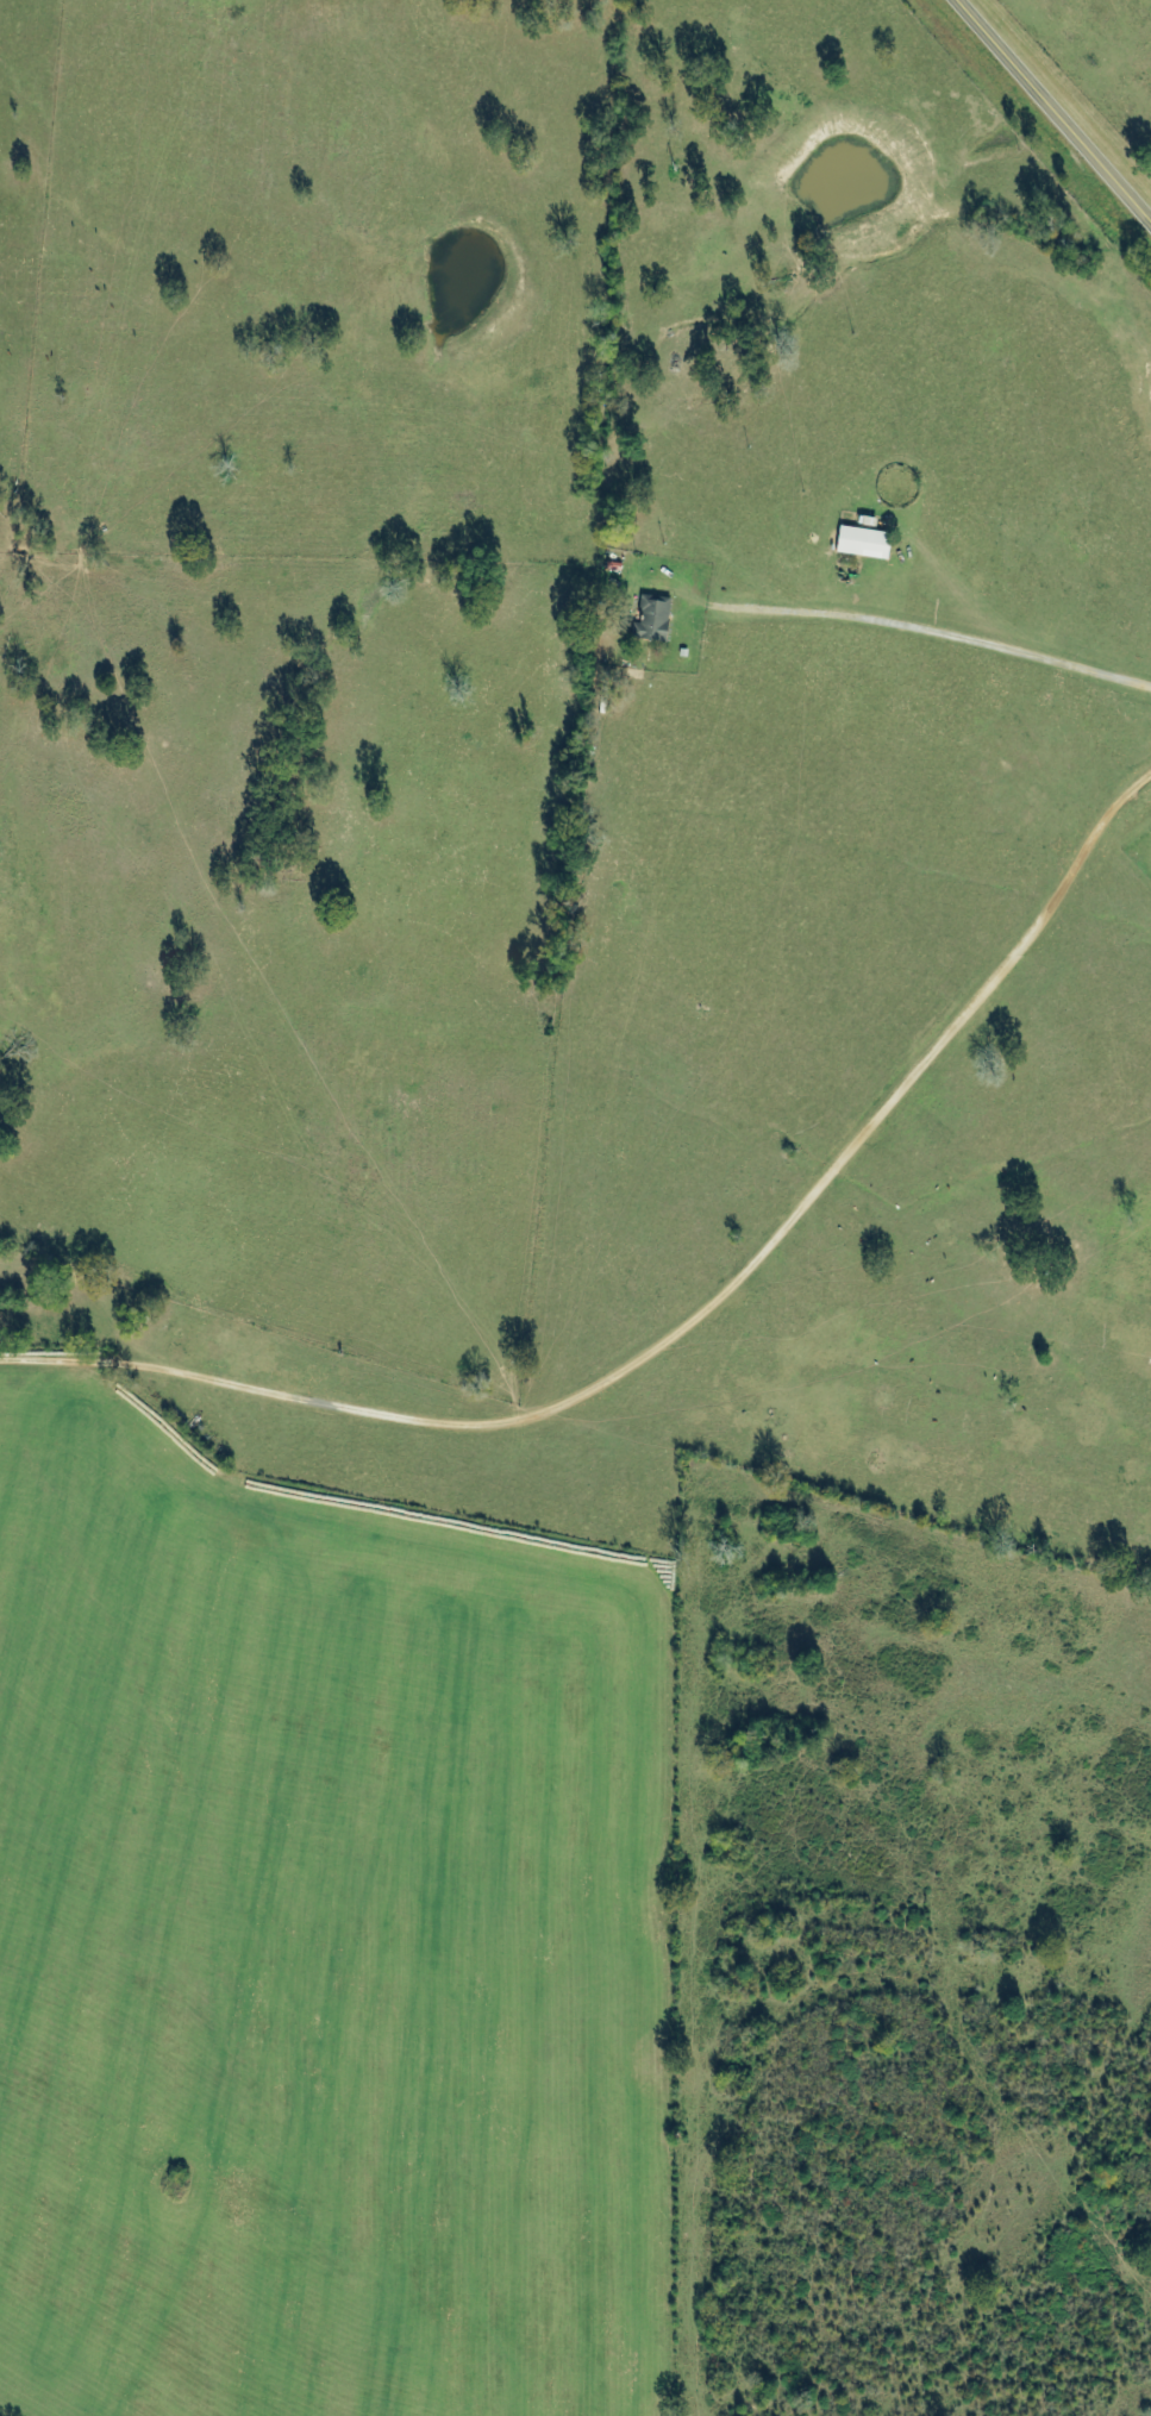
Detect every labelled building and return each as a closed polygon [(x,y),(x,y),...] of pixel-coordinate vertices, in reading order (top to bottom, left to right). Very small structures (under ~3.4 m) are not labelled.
[(835,553),(886,558),(889,532),(838,526),(835,553)] [(666,640),(668,600),(639,598),(637,638),(666,640)]
